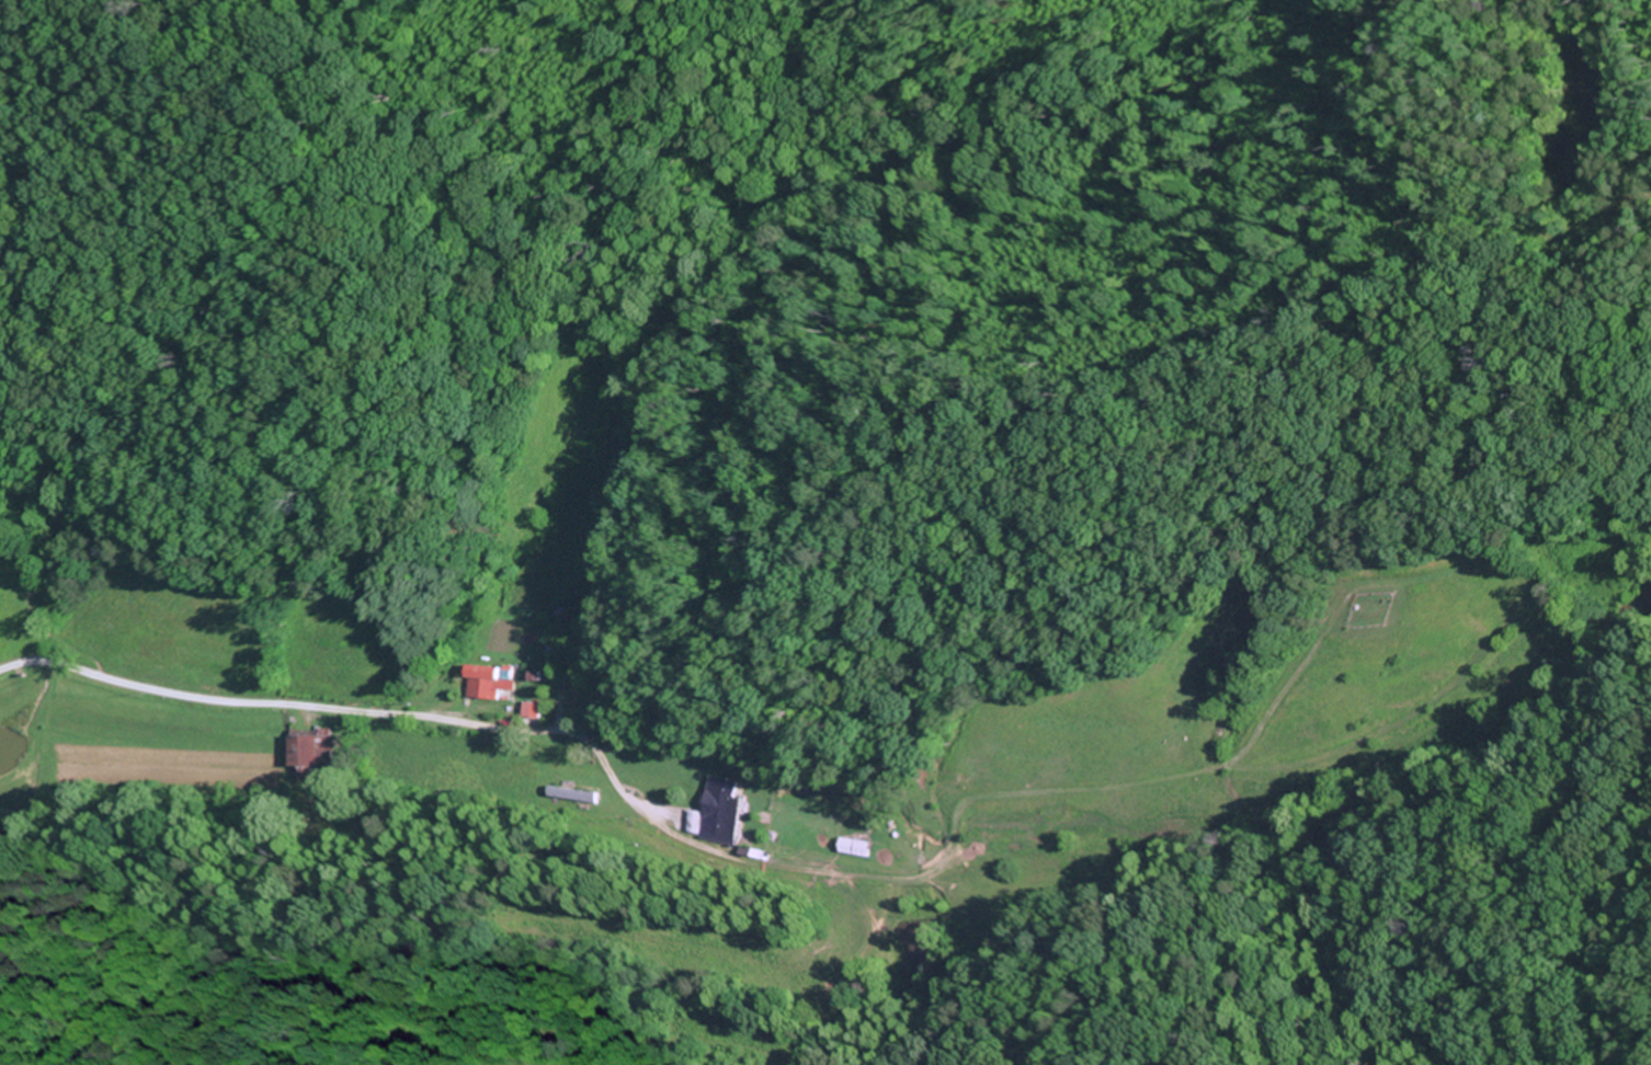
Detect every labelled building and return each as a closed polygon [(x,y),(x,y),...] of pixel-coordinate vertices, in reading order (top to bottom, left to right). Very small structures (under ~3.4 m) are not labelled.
[(516,691),(516,667),(470,666),(470,699),(503,699),(503,690),(516,691)] [(334,730),(292,730),(292,768),(334,768),(334,730)] [(729,836),(738,782),(715,778),(707,833),(729,836)] [(853,855),(867,858),(869,843),(855,840),(853,855)]
